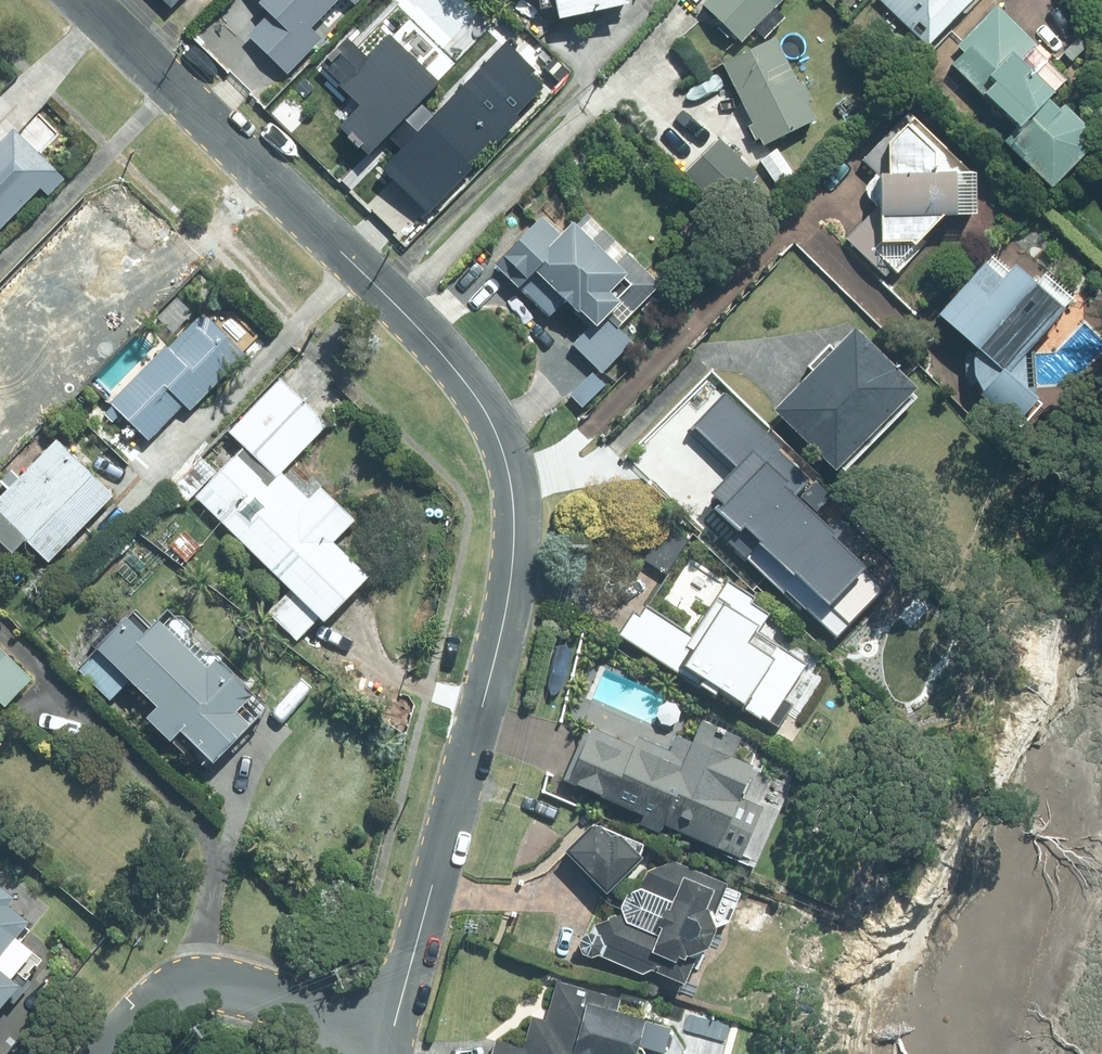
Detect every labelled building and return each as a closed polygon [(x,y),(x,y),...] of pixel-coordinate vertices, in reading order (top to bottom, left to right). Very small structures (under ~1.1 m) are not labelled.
[(345,0),(272,0),(310,36),(345,0)] [(613,0),(545,0),(549,20),(614,6),(613,0)] [(697,9),(706,0),(688,0),(697,9)] [(779,0),(708,0),(702,6),(740,42),(779,0)] [(921,44),(964,0),(874,0),(921,44)] [(1042,188),(1079,151),(1068,140),(1079,129),(1055,106),(1050,112),(1039,101),(1058,82),(1026,52),(1033,45),(993,5),(952,45),(959,51),(945,65),(1009,128),(996,142),(1042,188)] [(511,77),(447,18),(442,23),(436,18),(411,45),(417,50),(385,83),(434,129),(457,106),(471,119),(511,77)] [(886,38),(873,25),(864,34),(877,47),(886,38)] [(719,65),(758,146),(811,121),(771,39),(719,65)] [(329,110),(356,82),(324,53),(298,81),(329,110)] [(895,273),(927,241),(921,236),(940,215),(970,215),(970,174),(906,112),(858,161),(872,175),(871,175),(872,209),(843,238),(884,277),(891,269),(895,273)] [(37,189),(44,197),(61,179),(9,129),(0,138),(0,227),(37,189)] [(754,175),(717,139),(683,174),(720,211),(754,175)] [(758,160),(775,184),(793,172),(775,147),(758,160)] [(1078,211),(1066,199),(1056,210),(1068,222),(1078,211)] [(536,217),(489,264),(512,287),(514,285),(521,291),(534,278),(571,313),(572,311),(586,325),(569,343),(599,372),(629,341),(600,313),(629,284),(566,221),(553,234),(536,217)] [(977,392),(974,396),(1014,431),(1038,404),(1032,398),(1031,342),(1068,299),(1041,274),(1030,287),(1007,266),(1004,270),(988,256),(965,283),(962,282),(932,316),(973,352),(969,360),(969,380),(977,392)] [(243,355),(207,318),(196,317),(166,347),(164,345),(106,402),(109,405),(101,413),(110,421),(118,413),(145,441),(181,405),(186,411),(243,355)] [(846,328),(765,410),(826,472),(907,390),(846,328)] [(305,501),(278,475),(324,427),(277,381),(226,434),(241,448),(190,501),(286,594),(267,613),(295,641),(314,622),(317,625),(363,578),(329,544),(350,522),(316,489),(305,501)] [(786,471),(775,461),(785,452),(752,420),(715,457),(745,485),(722,508),(793,578),(781,590),(818,625),(821,622),(835,634),(850,618),(836,605),(839,602),(833,596),(847,580),(858,589),(883,563),(873,554),(876,550),(814,492),(817,488),(792,464),(786,471)] [(0,493),(0,539),(11,550),(22,539),(45,562),(110,494),(53,438),(0,493)] [(215,473),(200,459),(171,489),(186,503),(215,473)] [(195,547),(180,532),(165,546),(181,561),(195,547)] [(628,611),(613,633),(712,699),(715,694),(751,719),(753,716),(770,727),(785,704),(777,698),(799,664),(749,630),(765,607),(722,578),(685,634),(641,605),(634,615),(628,611)] [(144,625),(130,612),(120,622),(117,619),(88,650),(91,653),(76,669),(108,702),(124,685),(148,710),(138,721),(162,744),(165,742),(192,769),(199,763),(202,766),(239,729),(226,716),(242,699),(164,622),(156,630),(148,622),(144,625)] [(0,656),(0,707),(26,682),(0,656)] [(729,752),(724,738),(708,731),(693,736),(690,743),(688,742),(676,770),(632,750),(628,757),(582,736),(563,779),(585,789),(584,791),(711,847),(746,768),(726,759),(729,752)] [(605,838),(595,829),(590,828),(581,819),(552,847),(599,896),(636,860),(615,838),(605,838)] [(620,915),(592,926),(597,938),(588,934),(579,937),(575,946),(578,956),(587,960),(594,958),(594,959),(635,978),(645,973),(677,987),(722,886),(653,855),(637,892),(664,904),(651,935),(627,924),(623,922),(620,915)] [(4,994),(14,1002),(31,981),(25,975),(27,973),(24,971),(31,963),(34,965),(39,960),(16,941),(26,930),(19,925),(21,922),(1,905),(6,899),(0,893),(0,1000),(4,994)] [(637,1051),(630,1049),(638,1022),(613,1015),(618,999),(556,981),(545,1020),(531,1017),(522,1048),(494,1040),(490,1053),(638,1053),(637,1051)]
